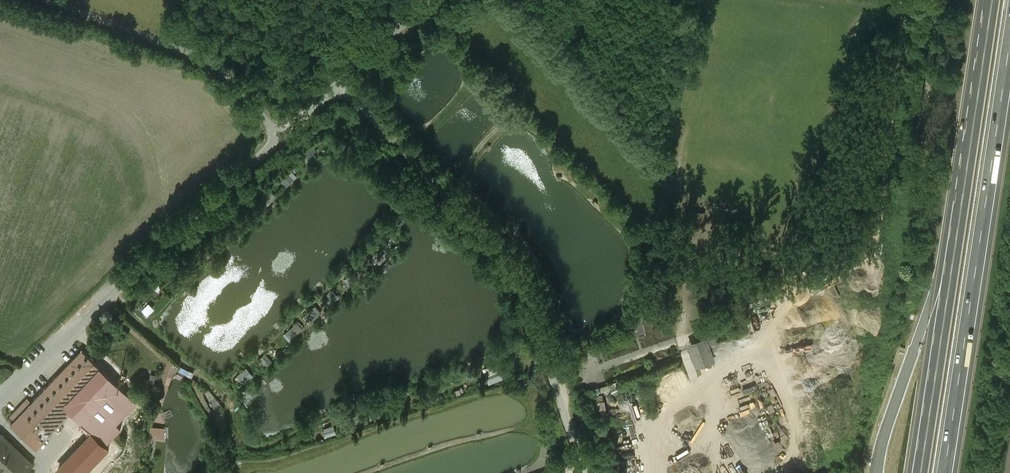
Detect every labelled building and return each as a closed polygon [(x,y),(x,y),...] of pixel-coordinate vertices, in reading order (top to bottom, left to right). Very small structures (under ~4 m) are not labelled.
[(302,152),(312,161),(323,149),(313,141),(302,152)] [(292,165),(281,176),(290,185),(301,174),(292,165)] [(185,286),(191,278),(182,272),(177,279),(185,286)] [(315,305),(304,316),(310,322),(322,312),(315,305)] [(700,365),(720,358),(712,334),(692,341),(700,365)] [(84,351),(12,424),(37,449),(72,413),(65,407),(102,369),(84,351)] [(247,367),(237,375),(244,383),(254,375),(247,367)] [(113,422),(101,411),(119,391),(110,384),(84,412),(97,424),(84,438),(92,445),(113,422)] [(609,398),(601,399),(603,416),(611,415),(609,398)] [(334,423),(324,426),(326,435),(337,431),(334,423)] [(3,435),(0,437),(0,472),(31,472),(36,469),(3,435)] [(57,471),(59,472),(87,472),(101,459),(84,443),(57,471)]
